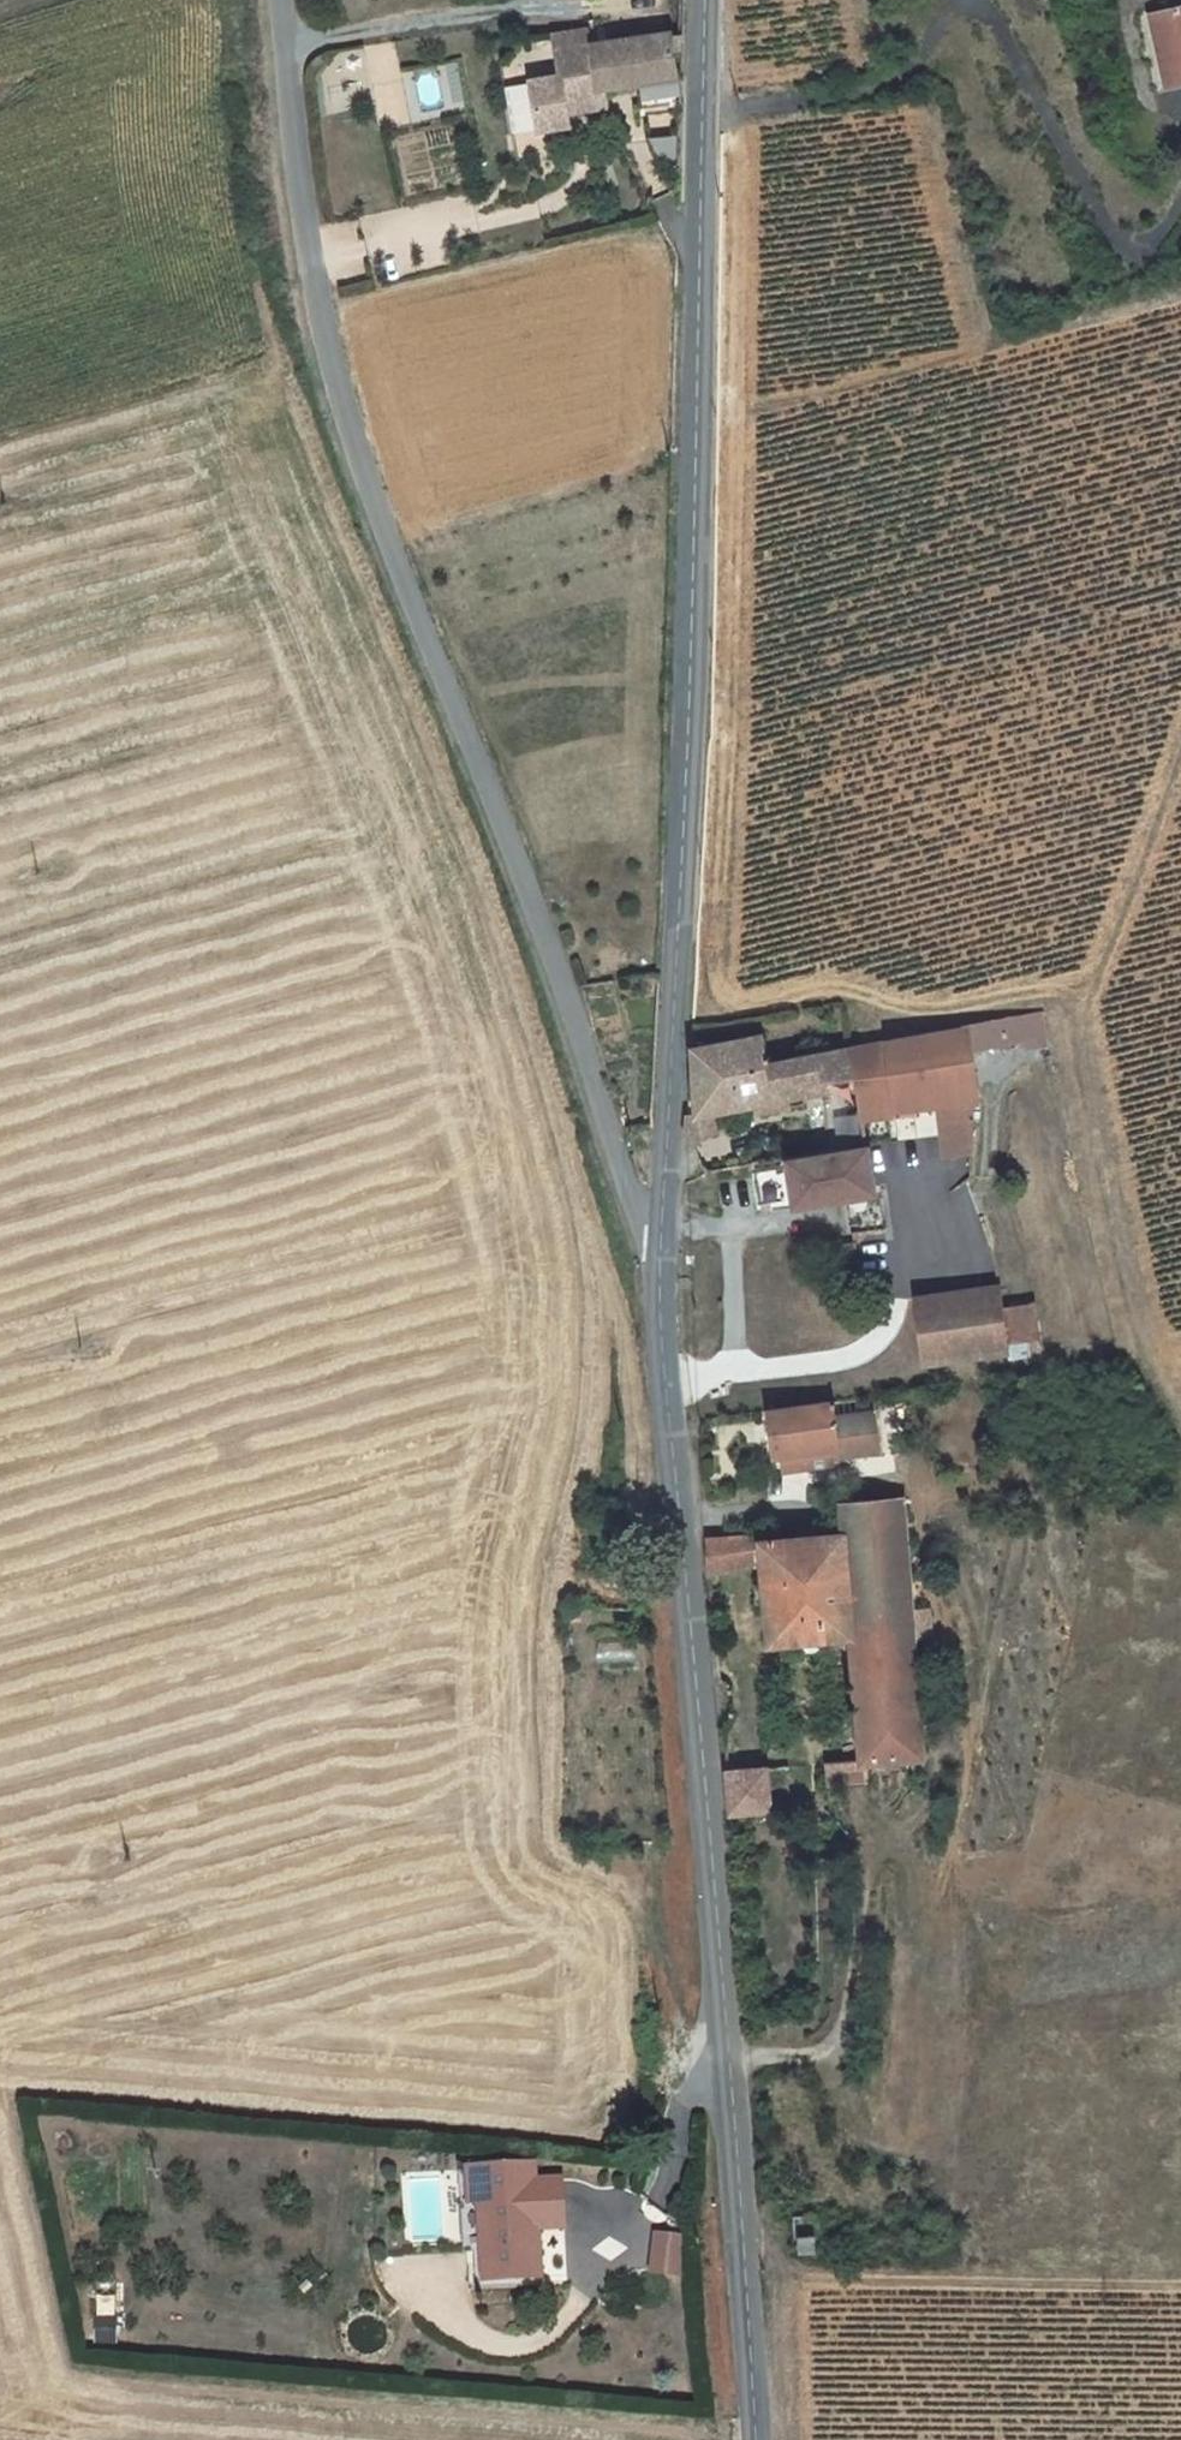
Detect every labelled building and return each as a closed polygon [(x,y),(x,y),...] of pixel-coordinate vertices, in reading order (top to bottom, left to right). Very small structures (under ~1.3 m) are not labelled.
[(1147,14),(1165,89),(1180,85),(1180,6),(1147,14)] [(536,128),(566,124),(564,113),(562,95),(592,91),(638,84),(641,109),(680,104),(675,72),(667,33),(590,45),(587,29),(554,35),(559,76),(529,80),(536,128)] [(562,95),(564,113),(594,109),(592,91),(562,95)] [(860,1080),(868,1127),(943,1113),(951,1163),(980,1158),(962,1058),(1020,1048),(1022,1055),(1044,1051),(1039,1020),(1016,1024),(1015,1018),(854,1046),(860,1080)] [(820,1086),(860,1080),(854,1046),(770,1060),(763,1031),(691,1041),(690,1134),(692,1142),(714,1136),(711,1115),(820,1099),(820,1086)] [(754,1166),(761,1208),(796,1202),(798,1209),(878,1196),(870,1147),(754,1166)] [(890,1287),(886,1229),(853,1231),(856,1275),(890,1287)] [(1014,1355),(1013,1347),(1046,1343),(1041,1303),(1007,1307),(1005,1288),(918,1299),(925,1365),(1014,1355)] [(833,1404),(772,1412),(778,1459),(803,1455),(805,1468),(838,1464),(838,1459),(875,1454),(870,1416),(835,1421),(833,1404)] [(863,1761),(925,1755),(902,1501),(844,1506),(847,1535),(762,1543),(761,1535),(704,1540),(708,1579),(761,1574),(768,1649),(852,1641),(863,1761)] [(660,1592),(662,1591),(664,1589),(665,1587),(665,1584),(664,1582),(662,1580),(660,1579),(657,1579),(655,1580),(653,1582),(652,1584),(652,1587),(653,1589),(655,1591),(657,1592),(660,1592)] [(575,1604),(576,1586),(561,1585),(561,1603),(575,1604)] [(866,1805),(863,1761),(827,1764),(829,1788),(846,1787),(848,1806),(866,1805)] [(769,1768),(726,1773),(731,1815),(774,1810),(769,1768)] [(471,2169),(474,2202),(484,2201),(488,2243),(495,2242),(499,2276),(548,2271),(537,2162),(471,2169)] [(549,2281),(548,2271),(499,2276),(495,2242),(488,2243),(484,2201),(474,2202),(483,2288),(549,2281)] [(818,2252),(815,2217),(795,2219),(796,2237),(800,2237),(802,2254),(818,2252)] [(684,2275),(685,2233),(650,2232),(649,2275),(684,2275)]
